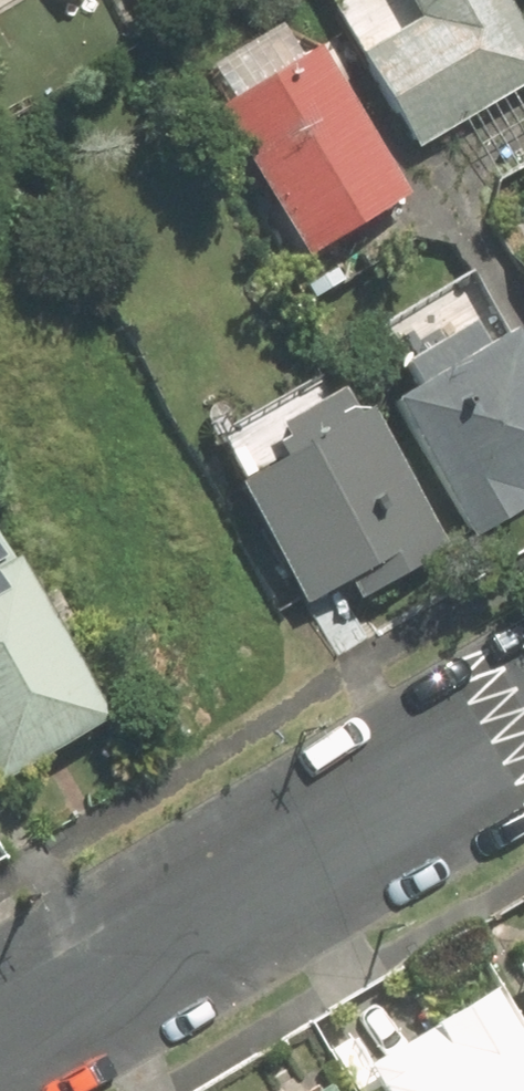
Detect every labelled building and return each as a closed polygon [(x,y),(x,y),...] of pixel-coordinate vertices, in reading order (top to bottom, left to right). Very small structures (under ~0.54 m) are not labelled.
[(410,146),(523,80),(523,34),(504,0),(413,0),(416,5),(350,43),(410,146)] [(217,104),(303,254),(405,195),(318,46),(217,104)] [(389,398),(467,534),(523,502),(523,500),(519,491),(523,488),(523,349),(512,328),(483,345),(469,321),(398,362),(411,386),(389,398)] [(237,479),(309,604),(347,582),(355,595),(442,545),(363,407),(352,413),(332,377),(223,438),(244,475),(237,479)] [(99,725),(0,551),(0,781),(99,725)] [(515,970),(523,985),(523,965),(515,970)] [(499,981),(357,1060),(374,1090),(523,1090),(523,1026),(499,981)] [(329,1078),(306,1090),(336,1090),(329,1078)]
